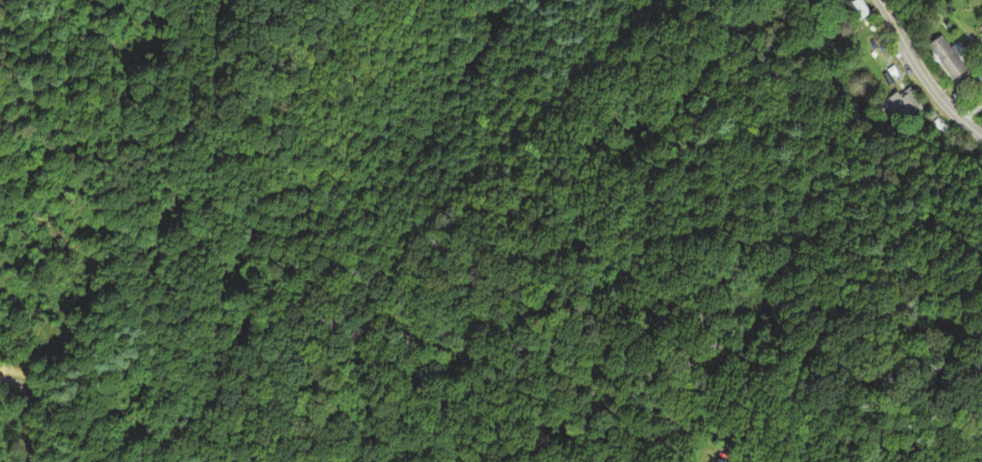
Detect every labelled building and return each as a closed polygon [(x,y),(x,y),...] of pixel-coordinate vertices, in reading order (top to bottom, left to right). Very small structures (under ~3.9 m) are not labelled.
[(860,0),(854,0),(846,5),(857,22),(870,14),(860,0)] [(971,71),(946,34),(931,44),(956,81),(971,71)] [(899,130),(928,112),(915,90),(901,98),(898,93),(882,102),(899,130)]
